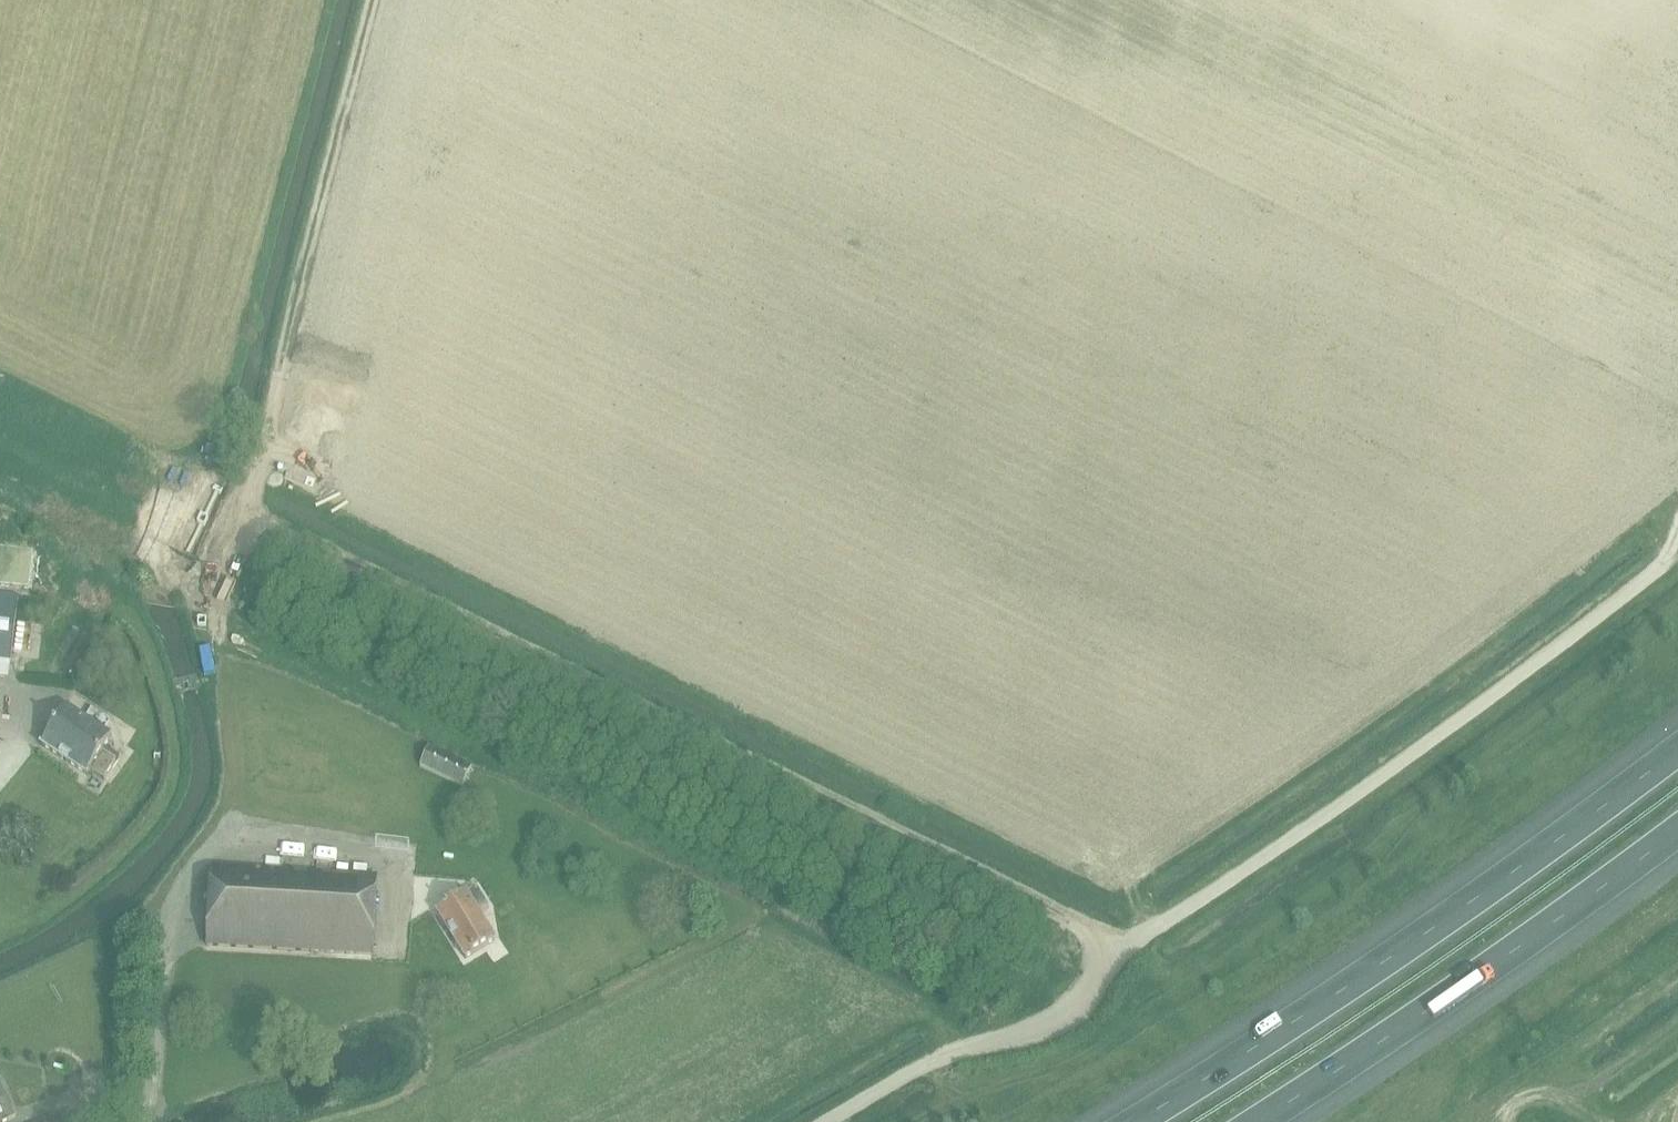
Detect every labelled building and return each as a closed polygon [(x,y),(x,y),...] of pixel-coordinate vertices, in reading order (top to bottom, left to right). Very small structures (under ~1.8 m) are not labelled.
[(0,595),(0,678),(9,679),(19,597),(0,595)] [(104,781),(116,762),(119,757),(105,748),(112,737),(104,732),(111,722),(92,709),(85,720),(67,708),(42,746),(87,775),(90,772),(104,781)] [(472,765),(430,746),(421,765),(462,785),(472,765)] [(373,955),(374,933),(377,878),(212,868),(207,946),(373,955)] [(465,960),(484,948),(495,941),(479,915),(490,908),(478,889),(467,895),(437,913),(465,960)] [(14,1118),(2,1091),(0,1087),(0,1121),(6,1121),(14,1118)] [(101,1089),(84,1092),(86,1106),(103,1103),(101,1089)]
